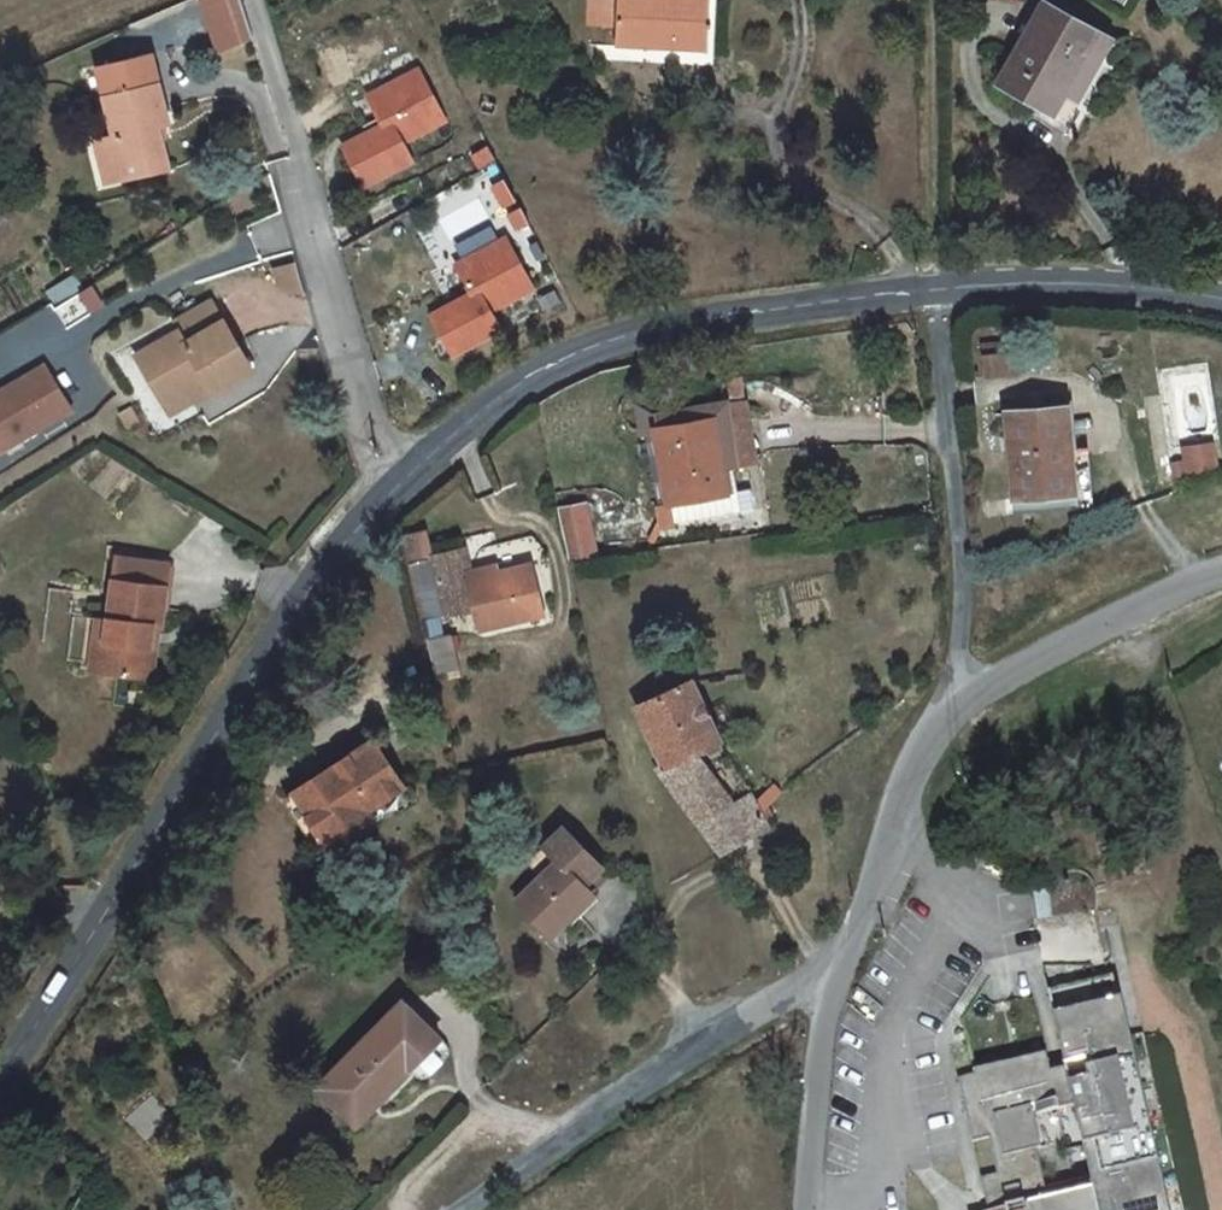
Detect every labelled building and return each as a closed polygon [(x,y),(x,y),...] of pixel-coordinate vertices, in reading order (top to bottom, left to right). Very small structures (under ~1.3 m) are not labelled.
[(215,54),(250,41),(235,0),(195,0),(215,54)] [(651,35),(651,0),(624,0),(623,35),(651,35)] [(731,0),(651,0),(651,35),(650,61),(732,61),(731,0)] [(1104,43),(1046,8),(1002,77),(1043,105),(1050,95),(1066,105),(1104,43)] [(89,147),(94,172),(122,167),(126,182),(162,173),(153,133),(166,129),(150,60),(97,70),(110,142),(89,147)] [(418,149),(376,167),(394,208),(445,187),(436,167),(481,148),(458,95),(405,118),(418,149)] [(97,189),(126,182),(122,167),(94,172),(97,189)] [(499,170),(431,202),(458,258),(526,225),(499,170)] [(546,215),(535,221),(541,235),(553,230),(546,215)] [(531,244),(479,269),(493,299),(452,318),(471,359),(521,336),(511,316),(555,296),(531,244)] [(258,375),(220,302),(180,323),(185,333),(142,355),(169,407),(211,385),(216,394),(217,397),(258,375)] [(0,393),(0,452),(64,416),(39,371),(0,393)] [(211,385),(169,407),(196,422),(216,394),(211,385)] [(663,416),(666,442),(679,441),(738,434),(744,494),(776,491),(768,406),(663,416)] [(1079,506),(1074,413),(1010,417),(1017,505),(1079,506)] [(738,434),(679,441),(688,524),(690,545),(759,539),(757,518),(746,519),(744,494),(738,434)] [(1215,441),(1182,446),(1187,476),(1220,471),(1215,441)] [(1169,466),(1160,466),(1161,477),(1170,477),(1169,466)] [(602,521),(576,523),(588,575),(614,573),(602,521)] [(438,551),(426,554),(433,582),(443,579),(438,551)] [(485,567),(456,574),(456,576),(469,632),(469,633),(498,626),(503,648),(565,633),(554,583),(492,597),(485,567)] [(443,579),(433,582),(446,637),(469,632),(456,576),(443,579)] [(144,580),(132,634),(119,692),(167,702),(173,672),(169,671),(173,651),(178,652),(182,653),(196,591),(144,580)] [(108,690),(119,692),(132,634),(120,632),(108,690)] [(437,678),(457,674),(450,637),(430,641),(437,678)] [(178,652),(173,651),(169,671),(173,672),(178,652)] [(784,844),(766,810),(745,821),(714,765),(735,752),(702,691),(651,716),(685,777),(679,780),(735,885),(747,876),(784,844)] [(415,808),(387,761),(303,807),(337,868),(380,845),(372,829),(415,808)] [(633,893),(593,859),(562,895),(577,907),(556,932),(592,962),(607,943),(601,938),(622,912),(618,910),(633,893)] [(1040,964),(1102,961),(1097,881),(1036,884),(1040,964)] [(1116,985),(1053,999),(1070,1073),(1057,1076),(1054,1062),(965,1082),(979,1148),(990,1146),(998,1182),(986,1185),(992,1209),(1168,1209),(1116,985)] [(393,1040),(330,1099),(367,1138),(396,1109),(399,1111),(423,1087),(430,1094),(434,1096),(442,1094),(461,1075),(463,1071),(461,1062),(418,1016),(393,1040)]
